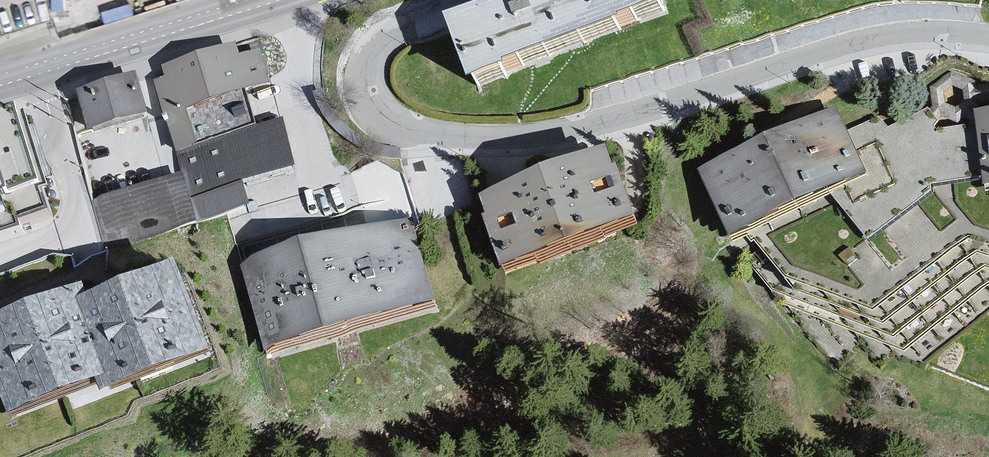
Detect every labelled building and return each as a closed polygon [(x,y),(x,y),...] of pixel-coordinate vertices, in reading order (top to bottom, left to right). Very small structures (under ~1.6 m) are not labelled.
[(683,20),(675,0),(552,0),(460,40),(485,102),(683,20)] [(192,204),(297,174),(282,121),(261,47),(156,77),(192,204)] [(954,88),(952,71),(931,88),(933,108),(930,111),(938,123),(943,119),(958,126),(957,109),(947,105),(945,94),(954,88)] [(952,71),(954,88),(964,91),(965,103),(957,109),(958,126),(979,111),(978,105),(981,105),(979,88),(977,88),(976,81),(952,71)] [(141,81),(81,98),(105,182),(165,165),(141,81)] [(979,86),(979,88),(981,105),(981,107),(988,106),(988,85),(979,86)] [(743,253),(772,298),(925,363),(988,311),(988,120),(979,121),(980,126),(938,133),(936,130),(940,125),(938,123),(935,118),(930,111),(890,130),(880,119),(845,134),(838,119),(778,148),(704,183),(734,257),(743,253)] [(25,243),(24,237),(56,228),(36,154),(23,116),(0,123),(0,250),(25,243)] [(614,166),(483,215),(509,283),(639,235),(614,166)] [(419,226),(251,269),(268,347),(443,304),(419,226)] [(212,355),(177,265),(90,299),(79,303),(109,379),(99,383),(105,396),(212,355)] [(0,321),(0,393),(9,418),(99,383),(109,379),(79,303),(90,299),(85,288),(0,321)]
